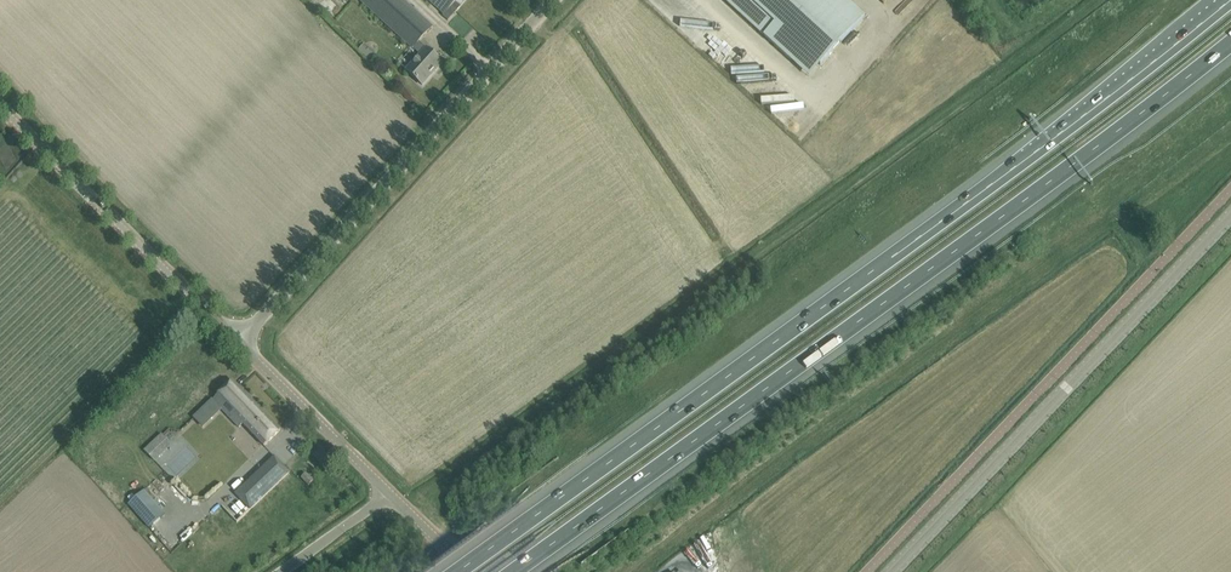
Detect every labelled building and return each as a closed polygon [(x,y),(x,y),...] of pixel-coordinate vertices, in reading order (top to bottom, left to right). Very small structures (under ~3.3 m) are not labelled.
[(413,49),(413,48),(420,55),(406,71),(422,86),(442,63),(419,42),(433,27),(424,19),(404,0),(359,0),(413,49)] [(444,14),(442,16),(448,21),(467,0),(428,0),(444,14)] [(793,61),(804,49),(822,66),(855,29),(824,0),(725,0),(793,61)] [(233,381),(213,400),(239,428),(243,424),(264,446),(281,431),(254,403),(253,404),(248,400),(249,398),(233,381)] [(155,462),(161,456),(151,446),(145,452),(155,462)] [(251,510),(290,473),(274,457),(236,494),(251,510)] [(306,473),(301,478),(309,486),(314,481),(306,473)] [(144,491),(128,505),(149,529),(165,515),(144,491)]
